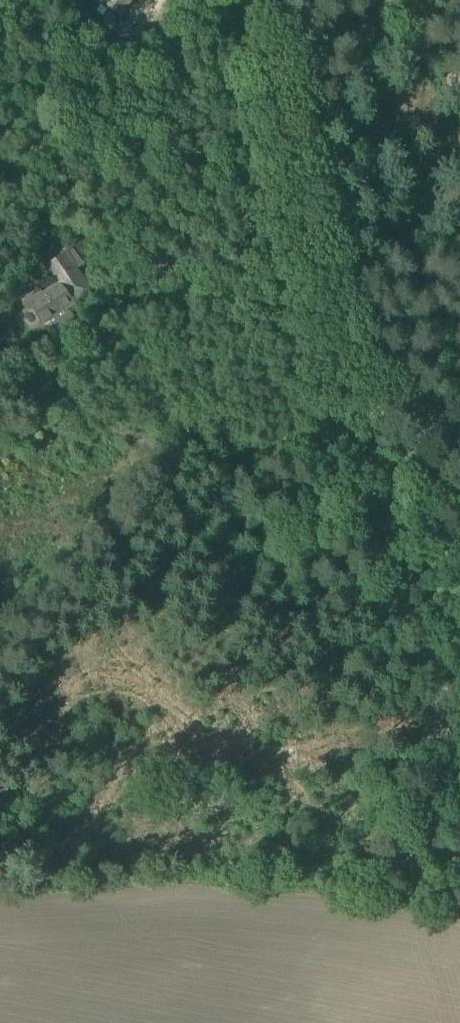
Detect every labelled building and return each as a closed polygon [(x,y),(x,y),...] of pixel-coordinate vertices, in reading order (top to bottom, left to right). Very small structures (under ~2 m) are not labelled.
[(106,4),(105,6),(118,16),(130,0),(100,0),(106,4)] [(15,30),(18,49),(26,28),(15,30)] [(59,285),(71,301),(88,290),(70,264),(72,263),(65,253),(45,267),(53,279),(55,278),(59,285)] [(55,313),(71,301),(59,285),(40,298),(36,293),(26,300),(42,324),(56,314),(55,313)] [(62,340),(79,328),(68,312),(51,324),(62,340)]
